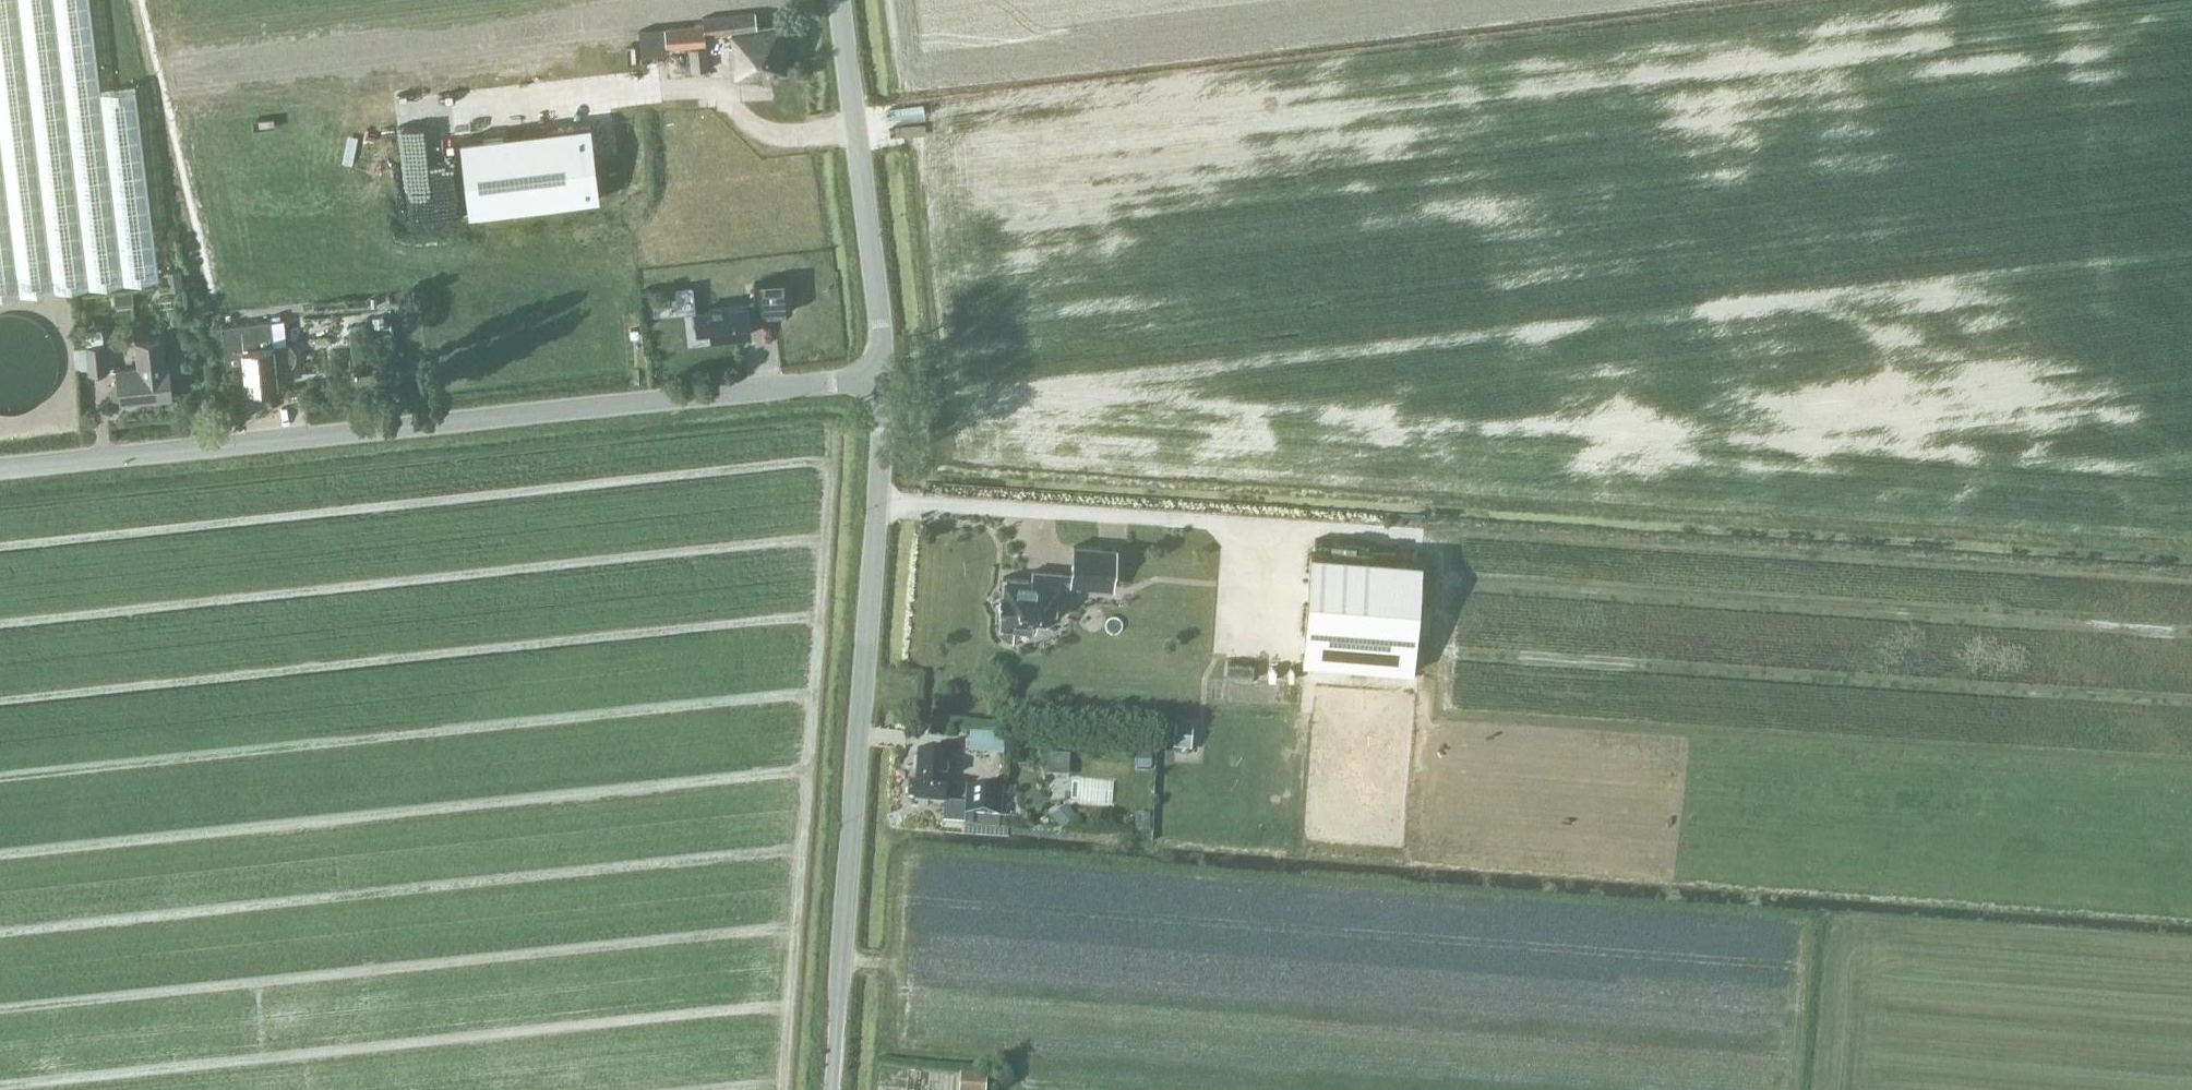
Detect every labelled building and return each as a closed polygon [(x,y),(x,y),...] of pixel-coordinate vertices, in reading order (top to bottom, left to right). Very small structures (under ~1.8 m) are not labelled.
[(155,280),(132,84),(103,87),(92,0),(0,0),(0,299),(155,280)] [(689,45),(707,44),(706,34),(732,31),(733,44),(730,45),(734,79),(787,73),(781,25),(757,27),(755,11),(703,16),(703,21),(695,21),(695,24),(666,27),(667,47),(689,45)] [(708,45),(689,48),(692,71),(711,68),(708,45)] [(591,124),(460,140),(469,213),(599,198),(591,124)] [(181,269),(168,271),(170,290),(184,288),(181,269)] [(792,309),(791,279),(758,281),(759,310),(792,309)] [(693,286),(675,288),(678,313),(696,311),(693,286)] [(133,291),(115,293),(116,303),(117,304),(135,302),(133,291)] [(709,309),(696,311),(698,330),(711,329),(712,338),(750,333),(747,304),(708,308),(709,309)] [(383,316),(372,317),(374,327),(384,326),(383,316)] [(247,389),(277,385),(275,368),(284,367),(288,365),(292,362),(294,358),(294,354),(293,350),(286,341),(284,319),(222,326),(227,368),(245,367),(247,389)] [(640,326),(630,327),(631,335),(640,334),(640,326)] [(103,328),(86,330),(87,346),(104,344),(103,328)] [(114,381),(112,385),(113,396),(116,399),(121,398),(121,402),(171,396),(168,365),(163,365),(160,339),(138,342),(140,368),(118,370),(119,381),(114,381)] [(88,348),(90,372),(108,370),(106,346),(88,348)] [(1071,576),(1115,579),(1117,549),(1074,545),(1071,576)] [(1303,663),(1413,671),(1421,560),(1311,552),(1303,663)] [(999,627),(1001,627),(1001,626),(1035,629),(1037,606),(1060,607),(1063,573),(1032,570),(1032,579),(1005,577),(1005,576),(1003,576),(1002,593),(1000,593),(999,610),(1000,610),(999,627)] [(1194,735),(1177,733),(1175,754),(1192,756),(1194,735)] [(912,780),(911,799),(918,799),(918,801),(919,801),(947,803),(951,754),(921,752),(920,781),(912,780)] [(1153,772),(1153,758),(1138,758),(1137,771),(1153,772)] [(947,803),(946,823),(968,824),(968,825),(1000,828),(1003,790),(971,787),(970,804),(947,803)] [(1053,823),(1063,834),(1077,823),(1067,811),(1053,823)] [(986,1080),(963,1079),(962,1089),(986,1089),(986,1080)]
